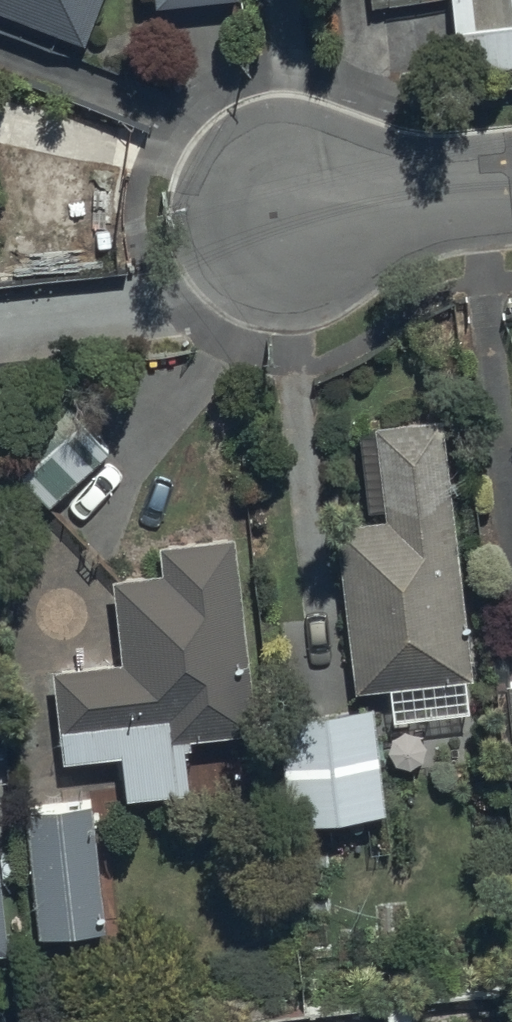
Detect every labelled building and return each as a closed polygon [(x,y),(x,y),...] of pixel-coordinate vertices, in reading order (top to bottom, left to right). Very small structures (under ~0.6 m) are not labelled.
[(85,45),(103,0),(0,0),(0,12),(85,45)] [(159,9),(226,0),(157,0),(159,9)] [(455,71),(511,65),(511,0),(448,0),(455,71)] [(442,422),(375,429),(385,526),(339,530),(355,695),(468,684),(442,422)] [(79,426),(15,481),(44,515),(109,460),(79,426)] [(123,663),(51,669),(58,765),(120,760),(123,798),(188,793),(184,742),(250,737),(234,540),(157,546),(160,578),(117,581),(123,663)] [(503,690),(511,773),(511,689),(503,690)] [(377,709),(276,716),(283,821),(384,814),(377,709)] [(87,801),(21,810),(37,938),(103,930),(87,801)]
